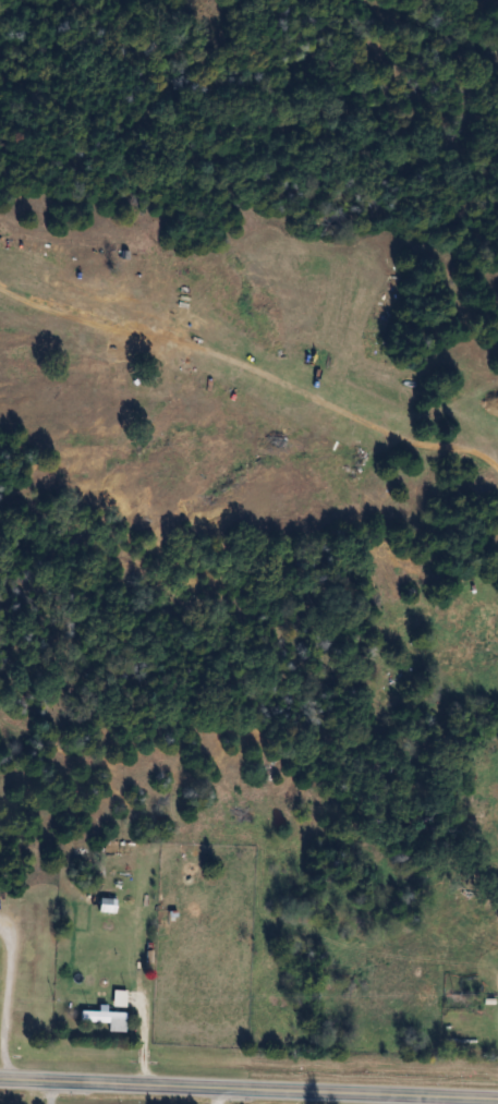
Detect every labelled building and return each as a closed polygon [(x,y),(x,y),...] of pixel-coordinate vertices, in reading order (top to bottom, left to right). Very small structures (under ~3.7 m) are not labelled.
[(113,1006),(125,1006),(125,991),(113,991),(113,1006)] [(125,1032),(125,1011),(80,1011),(80,1022),(108,1022),(108,1032),(125,1032)]
